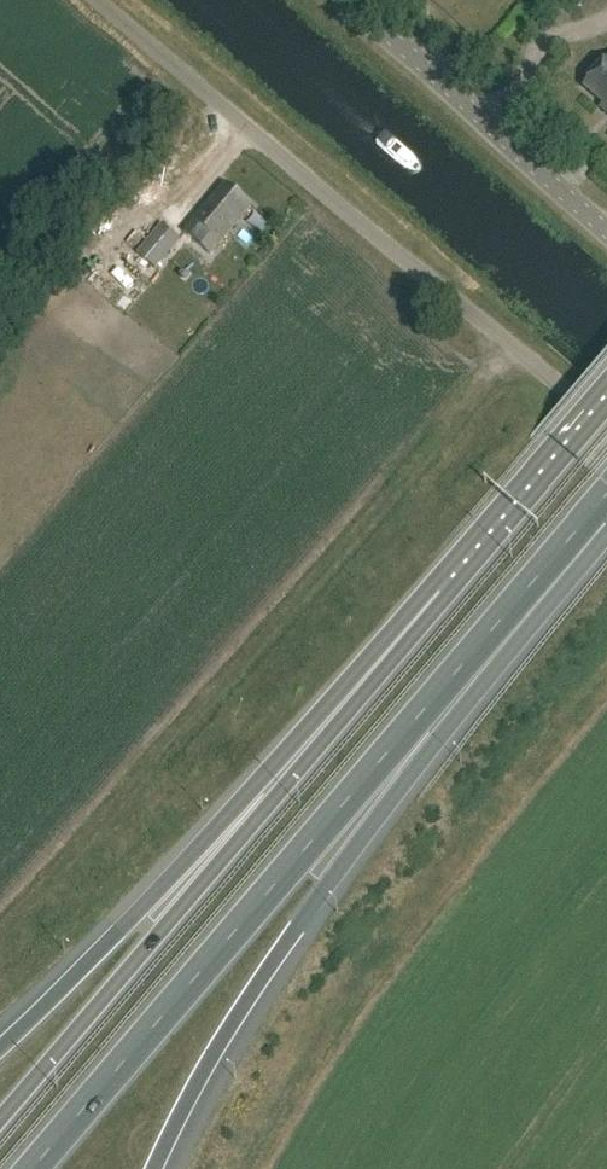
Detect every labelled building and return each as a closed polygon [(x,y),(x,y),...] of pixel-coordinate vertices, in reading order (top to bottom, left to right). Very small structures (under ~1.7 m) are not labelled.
[(586,88),(606,105),(606,104),(606,64),(586,88)] [(249,207),(223,185),(192,222),(200,229),(191,239),(208,255),(249,207)] [(180,240),(162,225),(137,254),(155,270),(180,240)] [(587,531),(572,551),(582,558),(596,538),(587,531)]
